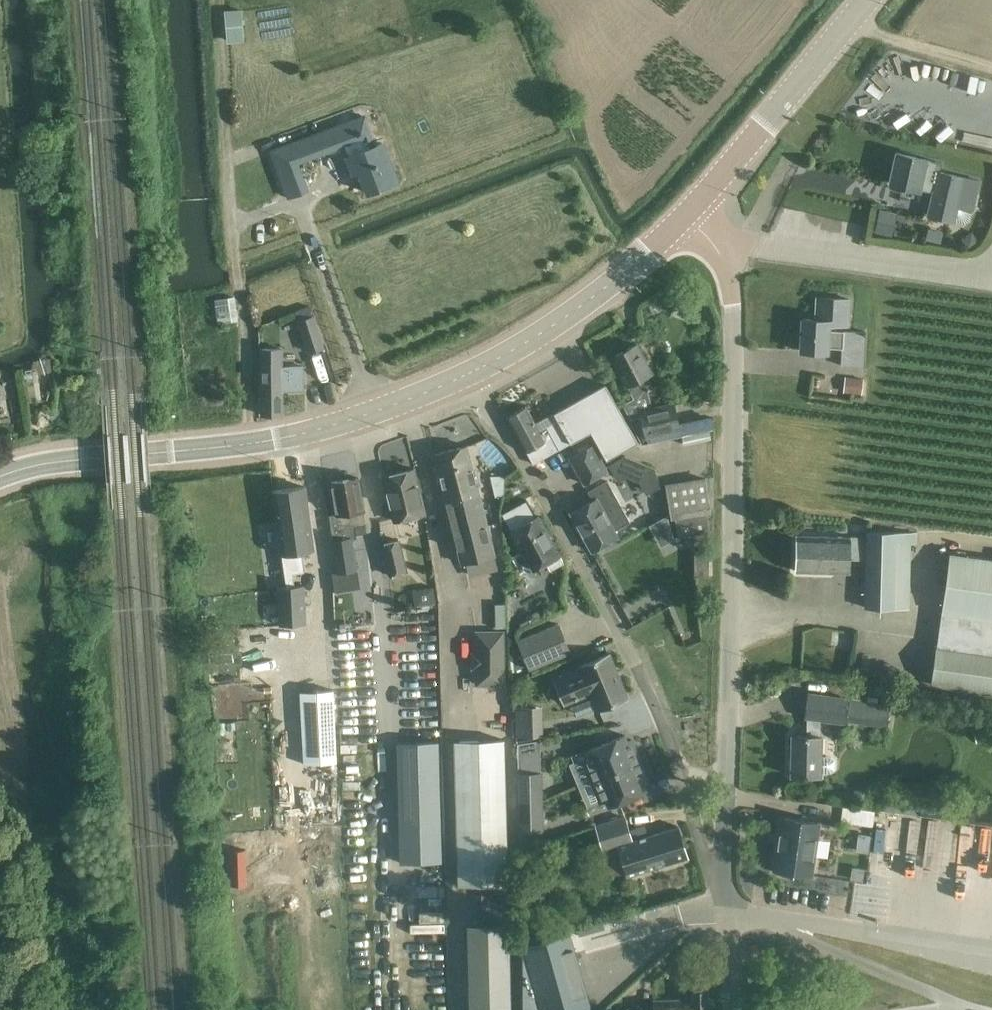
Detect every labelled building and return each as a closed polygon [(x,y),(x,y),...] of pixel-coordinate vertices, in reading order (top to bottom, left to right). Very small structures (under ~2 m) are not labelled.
[(242,8),(224,10),(227,42),(244,41),(242,8)] [(345,147),(348,155),(347,156),(353,172),(359,169),(368,192),(397,181),(382,142),(377,144),(365,113),(336,124),(332,114),(311,122),(315,132),(269,149),(287,199),(309,191),(299,164),(345,147)] [(941,163),(927,160),(927,158),(896,151),(888,182),(931,192),(926,216),(955,222),(955,221),(966,224),(970,221),(972,211),(973,212),(980,180),(939,171),(941,163)] [(894,232),(898,211),(881,208),(877,229),(894,232)] [(235,296),(214,299),(218,324),(239,321),(235,296)] [(816,318),(802,317),(800,350),(828,351),(828,348),(841,348),(840,366),(864,367),(865,331),(829,330),(829,325),(848,326),(849,300),(817,298),(816,318)] [(314,315),(297,320),(308,353),(325,348),(314,315)] [(653,388),(646,375),(652,372),(637,343),(611,356),(626,385),(627,385),(633,398),(622,404),(631,420),(640,416),(640,420),(637,421),(640,437),(641,436),(642,442),(657,439),(656,435),(680,430),(675,402),(651,407),(647,391),(653,388)] [(281,366),(281,348),(261,348),(262,414),(282,414),(281,389),(303,388),(303,366),(281,366)] [(845,376),(843,391),(862,394),(863,378),(845,376)] [(533,463),(570,442),(591,431),(606,459),(638,441),(605,383),(553,412),(534,422),(525,405),(507,415),(527,451),(533,463)] [(684,445),(711,439),(709,430),(682,436),(684,445)] [(593,443),(568,457),(584,485),(609,471),(593,443)] [(497,567),(494,555),(467,445),(434,453),(461,563),(465,562),(468,574),(497,567)] [(610,462),(619,478),(628,473),(627,453),(610,462)] [(412,471),(386,478),(395,517),(422,510),(412,471)] [(505,476),(490,475),(497,498),(510,495),(505,476)] [(336,572),(357,569),(352,539),(356,538),(355,534),(366,533),(365,524),(366,524),(358,477),(331,481),(336,514),(328,515),(332,540),(331,540),(336,572)] [(705,477),(665,483),(670,519),(675,518),(677,534),(709,529),(707,513),(711,512),(705,477)] [(607,480),(588,490),(593,499),(570,512),(591,550),(618,535),(615,530),(630,522),(607,480)] [(304,486),(273,490),(281,553),(313,549),(304,486)] [(563,563),(559,554),(537,516),(511,531),(532,569),(545,562),(549,570),(563,563)] [(865,536),(865,560),(864,607),(910,608),(911,543),(917,544),(917,532),(865,530),(865,536)] [(865,560),(865,536),(796,534),(795,570),(850,572),(850,559),(865,560)] [(399,538),(380,543),(388,577),(408,572),(399,538)] [(709,550),(694,550),(694,575),(709,576),(709,550)] [(930,684),(991,693),(991,558),(949,552),(930,684)] [(304,584),(276,586),(278,625),(306,623),(304,584)] [(415,606),(436,603),(433,586),(412,590),(415,606)] [(558,623),(518,640),(529,669),(570,652),(558,623)] [(475,652),(471,652),(471,669),(475,669),(475,686),(505,686),(505,630),(474,630),(475,652)] [(627,697),(609,654),(580,666),(580,667),(554,678),(564,704),(591,693),(598,709),(627,697)] [(821,735),(820,735),(821,721),(846,724),(846,722),(887,727),(890,705),(849,699),(850,697),(807,691),(803,718),(806,718),(806,735),(792,735),(791,774),(820,775),(820,773),(826,773),(832,772),(835,768),(835,760),(832,757),(828,756),(821,756),(821,735)] [(536,720),(536,705),(517,706),(517,721),(536,720)] [(592,780),(640,760),(631,739),(627,740),(624,734),(586,750),(588,756),(584,758),(592,780)] [(454,740),(457,885),(508,883),(504,738),(454,740)] [(434,867),(434,746),(394,746),(394,867),(434,867)] [(640,760),(592,780),(601,801),(606,799),(608,805),(647,789),(644,783),(649,781),(640,760)] [(541,800),(542,799),(542,772),(516,772),(517,801),(541,800)] [(541,800),(517,801),(517,830),(543,830),(542,799),(541,800)] [(840,822),(872,826),(874,810),(842,806),(840,822)] [(875,810),(873,823),(898,826),(899,813),(875,810)] [(678,826),(632,840),(625,815),(594,824),(603,852),(601,853),(608,877),(626,871),(627,875),(688,857),(678,826)] [(809,876),(816,823),(779,818),(771,870),(809,876)] [(871,835),(858,834),(856,852),(869,853),(871,835)] [(875,834),(871,874),(882,875),(887,835),(875,834)] [(234,861),(222,861),(223,879),(224,879),(224,884),(233,884),(233,878),(235,878),(234,861)] [(850,879),(863,881),(864,868),(858,867),(851,873),(850,879)] [(418,931),(446,930),(446,915),(434,915),(434,917),(418,917),(418,931)] [(603,922),(577,930),(579,936),(605,929),(603,922)] [(467,925),(469,1009),(511,1009),(509,924),(467,925)] [(577,960),(578,960),(578,958),(577,959),(576,954),(576,952),(575,953),(569,931),(522,944),(522,1009),(575,1009),(590,1006),(577,960)] [(428,941),(429,972),(446,971),(444,941),(428,941)] [(640,1009),(710,1009),(710,990),(691,990),(691,999),(654,1000),(654,1008),(640,1008),(640,1009)]
